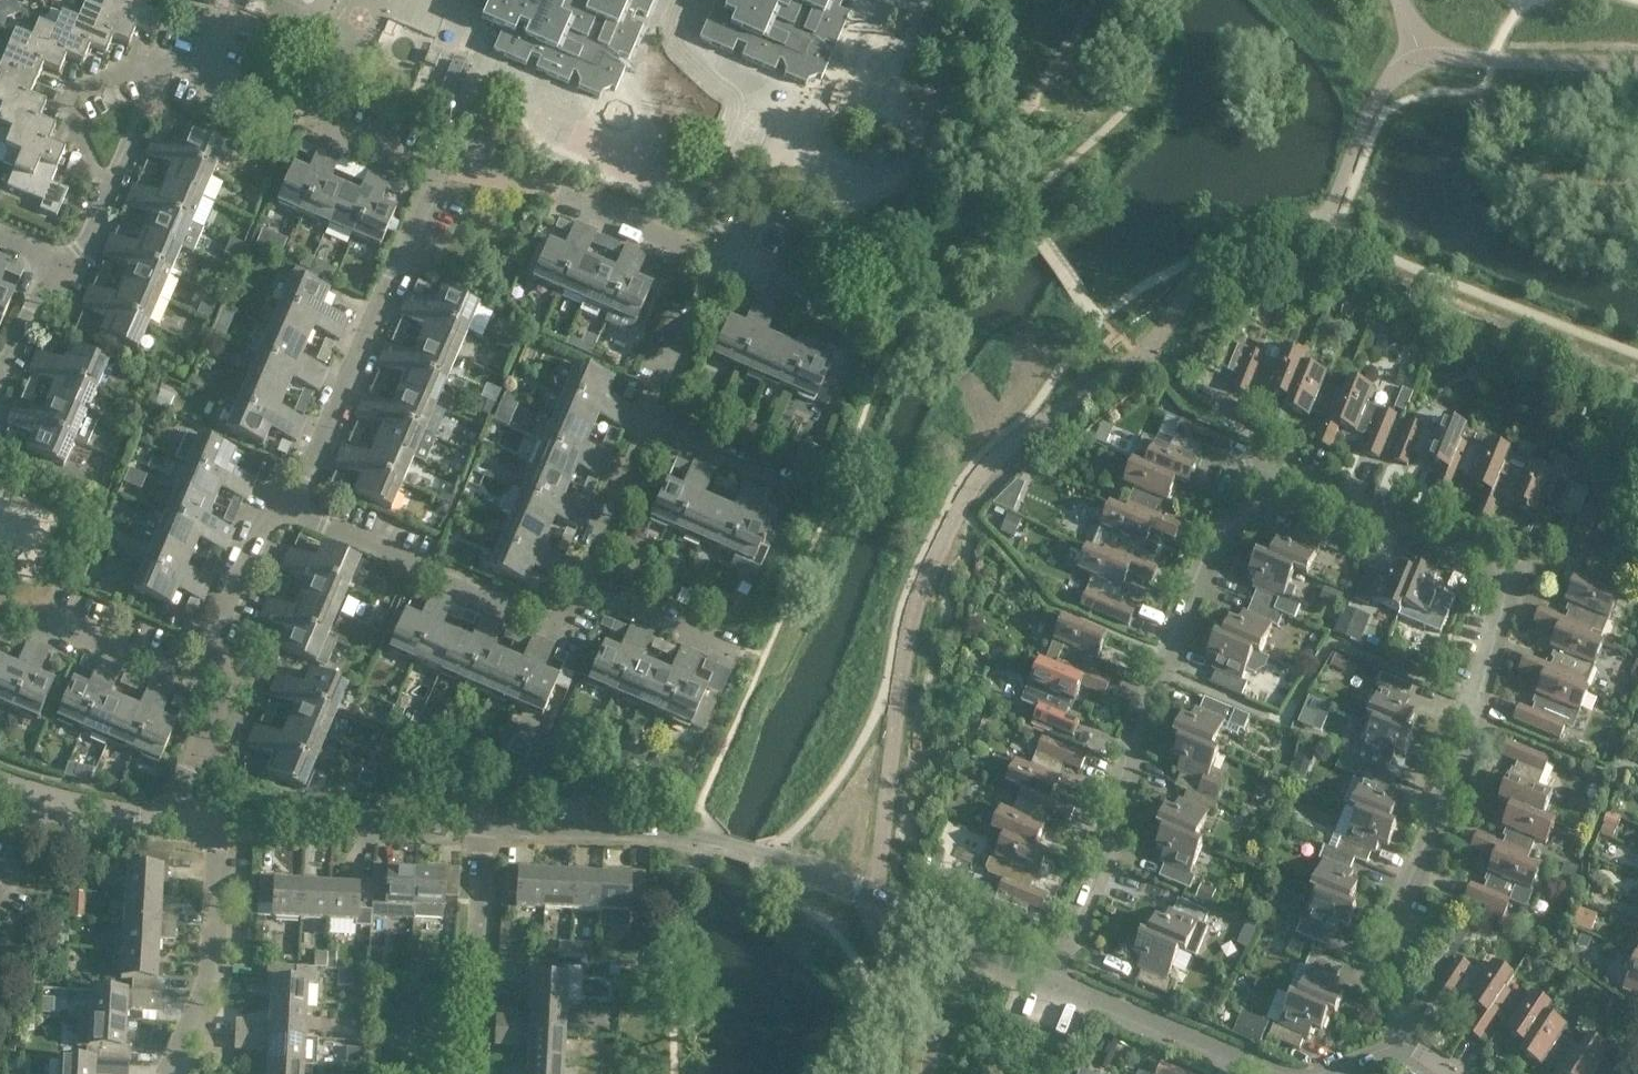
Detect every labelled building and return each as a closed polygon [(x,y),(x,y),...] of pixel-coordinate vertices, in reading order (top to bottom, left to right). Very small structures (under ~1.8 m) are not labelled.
[(92,8),(101,11),(93,30),(113,38),(129,45),(136,29),(117,20),(124,2),(120,0),(96,0),(92,8)] [(160,17),(155,15),(162,0),(125,0),(124,2),(117,20),(136,29),(152,36),(160,17)] [(511,9),(521,13),(517,23),(507,18),(493,51),(525,65),(530,54),(540,59),(535,69),(568,83),(572,73),(575,74),(579,83),(577,87),(600,97),(601,93),(611,89),(615,91),(624,69),(620,67),(617,58),(618,54),(628,59),(643,26),(632,22),(636,12),(647,17),(654,0),(514,0),(511,9)] [(727,1),(723,11),(712,6),(698,39),(731,53),(736,43),(745,47),(741,57),(774,71),(778,61),(781,62),(785,71),(783,75),(806,85),(807,81),(817,77),(821,79),(830,57),(826,55),(822,46),(824,43),(834,47),(848,14),(838,10),(842,0),(853,5),(855,0),(724,0),(727,1)] [(101,11),(85,4),(78,21),(70,39),(89,47),(106,54),(113,38),(93,30),(101,11)] [(52,9),(45,26),(55,30),(47,48),(66,57),(82,64),(89,47),(70,39),(78,21),(62,14),(52,9)] [(23,58),(42,66),(59,73),(66,57),(47,48),(55,30),(45,26),(38,23),(31,39),(23,58)] [(31,39),(15,32),(1,66),(36,81),(42,66),(23,58),(31,39)] [(448,101),(467,110),(483,73),(463,64),(448,101)] [(0,67),(0,106),(2,107),(10,88),(29,97),(36,81),(1,66),(0,67)] [(0,125),(12,130),(19,112),(39,120),(45,103),(29,97),(10,88),(2,107),(0,112),(0,125)] [(616,134),(629,129),(620,110),(607,116),(616,134)] [(8,148),(21,153),(29,135),(48,143),(55,127),(39,120),(19,112),(12,130),(0,125),(0,144),(8,148)] [(187,130),(181,146),(166,139),(172,125),(164,121),(158,136),(154,134),(149,144),(213,171),(224,146),(187,130)] [(21,153),(8,148),(1,163),(14,168),(33,176),(39,160),(57,167),(64,150),(48,143),(29,135),(21,153)] [(303,143),(299,152),(314,158),(318,149),(303,143)] [(145,155),(172,167),(166,181),(202,197),(213,171),(149,144),(145,155)] [(330,150),(320,146),(318,149),(314,158),(308,173),(293,166),(277,202),(303,214),(330,150)] [(344,188),(329,182),(341,155),(330,150),(303,214),(329,224),(344,188)] [(14,168),(7,186),(43,201),(39,209),(56,217),(67,190),(50,183),(57,167),(39,160),(33,176),(14,168)] [(381,172),(370,167),(358,194),(344,188),(329,224),(353,235),(381,172)] [(353,235),(380,246),(395,210),(380,203),(391,176),(381,172),(353,235)] [(166,181),(159,196),(132,185),(128,195),(191,222),(202,197),(166,181)] [(830,208),(835,197),(798,181),(793,192),(830,208)] [(391,190),(401,195),(405,186),(394,182),(391,190)] [(128,195),(123,206),(150,218),(144,232),(181,247),(190,251),(201,226),(191,222),(128,195)] [(559,219),(555,228),(565,233),(569,224),(559,219)] [(548,242),(533,278),(559,290),(586,226),(575,222),(564,249),(548,242)] [(559,290),(584,301),(600,264),(585,258),(597,231),(586,226),(559,290)] [(144,232),(138,247),(111,235),(106,246),(170,273),(181,247),(144,232)] [(276,237),(269,252),(279,256),(286,241),(276,237)] [(584,301),(580,311),(596,318),(601,308),(609,311),(637,248),(626,244),(614,270),(600,264),(587,294),(584,301)] [(122,282),(159,298),(170,273),(106,246),(101,257),(128,268),(122,282)] [(609,311),(605,323),(630,334),(635,322),(651,286),(636,280),(647,253),(637,248),(609,311)] [(10,260),(0,255),(0,282),(10,260)] [(308,271),(320,276),(323,269),(320,263),(313,260),(308,271)] [(280,302),(344,330),(348,319),(321,307),(328,292),(313,285),(317,276),(295,267),(280,302)] [(122,282),(116,297),(89,286),(84,296),(148,323),(159,298),(122,282)] [(13,293),(0,288),(0,324),(13,293)] [(466,331),(478,305),(441,290),(435,305),(407,293),(403,304),(466,331)] [(84,296),(80,307),(107,319),(100,334),(137,350),(148,323),(84,296)] [(739,296),(735,305),(745,309),(749,300),(739,296)] [(755,299),(744,326),(728,319),(713,356),(739,367),(766,303),(755,299)] [(306,343),(312,329),(339,340),(344,330),(280,302),(269,328),(306,343)] [(739,367),(764,377),(780,341),(765,335),(777,308),(766,303),(739,367)] [(398,315),(425,326),(419,341),(456,357),(466,331),(403,304),(398,315)] [(1345,307),(1341,316),(1352,320),(1355,311),(1345,307)] [(779,313),(775,322),(786,326),(790,318),(779,313)] [(790,318),(786,326),(796,331),(800,322),(790,318)] [(794,347),(780,341),(764,377),(789,388),(816,325),(806,320),(794,347)] [(400,321),(396,331),(404,335),(409,324),(400,321)] [(827,329),(816,325),(789,388),(827,405),(837,380),(826,375),(831,363),(816,356),(827,329)] [(247,345),(246,348),(258,353),(322,380),(327,370),(300,358),(306,343),(269,328),(260,350),(247,345)] [(396,331),(391,341),(400,345),(404,335),(396,331)] [(831,335),(827,344),(837,348),(840,339),(831,335)] [(96,389),(107,364),(70,348),(64,363),(49,357),(55,342),(47,338),(40,353),(36,352),(32,362),(96,389)] [(508,341),(505,348),(516,353),(521,341),(514,338),(508,341)] [(413,356),(386,344),(381,355),(445,382),(456,357),(419,341),(413,356)] [(1234,388),(1236,389),(1248,394),(1254,381),(1268,387),(1267,390),(1289,399),(1291,400),(1305,365),(1308,357),(1285,347),(1284,350),(1268,343),(1263,355),(1250,349),(1248,353),(1237,348),(1228,370),(1239,375),(1234,388)] [(246,348),(245,350),(257,356),(248,378),(284,393),(290,379),(318,391),(322,380),(258,353),(246,348)] [(380,367),(374,381),(383,385),(384,381),(392,385),(397,383),(400,375),(404,377),(398,391),(434,407),(445,382),(381,355),(377,365),(380,367)] [(32,362),(27,373),(54,385),(49,399),(85,414),(96,389),(32,362)] [(628,417),(633,407),(606,396),(612,380),(575,365),(564,390),(628,417)] [(1316,442),(1330,448),(1340,425),(1334,422),(1346,394),(1344,394),(1337,391),(1336,392),(1322,386),(1327,374),(1305,365),(1291,400),(1289,399),(1286,407),(1309,417),(1312,410),(1327,416),(1316,442)] [(300,431),(305,420),(278,408),(284,393),(248,378),(237,403),(300,431)] [(1374,388),(1351,379),(1344,394),(1346,394),(1334,422),(1340,425),(1356,431),(1357,429),(1372,435),(1364,452),(1379,458),(1397,415),(1382,409),(1382,411),(1367,405),(1374,388)] [(383,385),(374,381),(370,392),(378,395),(383,385)] [(624,398),(631,401),(636,391),(628,388),(624,398)] [(1403,391),(1396,408),(1406,412),(1413,396),(1414,393),(1404,388),(1403,391)] [(590,431),(597,417),(624,429),(628,417),(564,390),(554,415),(590,431)] [(391,406),(364,395),(360,405),(423,432),(434,407),(398,391),(391,406)] [(156,392),(153,400),(162,404),(165,396),(156,392)] [(97,419),(85,414),(49,399),(42,414),(15,402),(11,412),(74,439),(87,445),(97,419)] [(482,399),(477,410),(489,415),(493,404),(488,402),(482,399)] [(237,403),(225,430),(262,445),(269,430),(296,441),(300,431),(237,403)] [(355,416),(382,428),(376,442),(412,458),(423,432),(360,405),(355,416)] [(25,432),(33,435),(26,451),(63,466),(74,439),(11,412),(6,424),(9,425),(5,435),(14,438),(16,433),(24,437),(25,432)] [(607,468),(611,458),(584,446),(590,431),(554,415),(543,441),(607,468)] [(1427,461),(1443,467),(1449,470),(1461,442),(1468,427),(1445,418),(1438,434),(1423,428),(1424,426),(1409,420),(1393,459),(1408,465),(1413,452),(1428,458),(1427,461)] [(732,419),(726,432),(737,438),(743,425),(732,419)] [(1134,460),(1146,465),(1146,464),(1177,478),(1176,479),(1189,484),(1198,461),(1195,460),(1202,445),(1219,452),(1225,438),(1182,420),(1176,435),(1178,435),(1172,450),(1143,438),(1134,460)] [(357,422),(353,432),(361,436),(365,426),(357,422)] [(431,450),(456,462),(468,437),(442,425),(431,450)] [(746,425),(740,439),(751,444),(758,430),(746,425)] [(142,428),(137,440),(148,445),(151,438),(148,431),(142,428)] [(1100,428),(1096,438),(1107,443),(1111,433),(1100,428)] [(251,489),(255,479),(228,468),(235,453),(186,432),(176,457),(187,462),(251,489)] [(361,436),(353,432),(348,443),(356,446),(361,436)] [(277,451),(286,455),(290,444),(282,441),(277,451)] [(569,482),(575,468),(602,479),(607,468),(543,441),(532,466),(569,482)] [(1468,447),(1469,445),(1461,442),(1449,470),(1443,467),(1433,491),(1447,497),(1458,471),(1473,477),(1470,484),(1486,490),(1492,493),(1504,465),(1505,465),(1509,454),(1511,450),(1488,441),(1483,453),(1468,447)] [(369,457),(342,445),(338,456),(401,483),(403,479),(412,458),(376,442),(369,457)] [(120,444),(115,455),(126,460),(130,448),(120,444)] [(1486,490),(1476,514),(1491,520),(1499,500),(1514,506),(1537,516),(1542,504),(1541,503),(1554,473),(1553,472),(1531,463),(1509,454),(1505,465),(1504,465),(1492,493),(1486,490)] [(354,494),(390,509),(401,483),(338,456),(333,467),(360,478),(354,494)] [(1146,464),(1146,465),(1134,460),(1124,483),(1137,488),(1130,503),(1129,503),(1126,509),(1154,521),(1151,529),(1175,538),(1180,524),(1154,513),(1160,498),(1167,501),(1176,479),(1177,478),(1146,464)] [(1581,470),(1558,460),(1553,472),(1554,473),(1541,503),(1542,504),(1564,513),(1565,510),(1579,516),(1572,533),(1587,540),(1605,496),(1590,490),(1589,492),(1575,486),(1581,470)] [(676,530),(704,466),(692,461),(681,488),(666,482),(650,519),(676,530)] [(176,488),(213,503),(219,489),(246,501),(251,489),(187,462),(176,488)] [(521,491),(585,519),(589,508),(562,497),(569,482),(532,466),(521,491)] [(714,470),(704,466),(676,530),(702,541),(717,504),(702,498),(714,470)] [(471,471),(467,483),(475,486),(480,475),(471,471)] [(335,473),(330,484),(339,487),(343,477),(335,473)] [(403,479),(401,483),(418,490),(421,482),(410,477),(408,481),(403,479)] [(732,510),(717,504),(702,541),(727,551),(754,488),(743,483),(732,510)] [(176,488),(165,513),(229,540),(234,530),(207,518),(213,503),(176,488)] [(765,492),(754,488),(727,551),(737,556),(734,564),(756,573),(768,546),(761,543),(768,526),(753,519),(765,492)] [(588,502),(592,492),(584,489),(579,499),(588,502)] [(442,491),(438,499),(451,504),(454,497),(442,491)] [(510,517),(547,532),(553,518),(580,530),(585,519),(521,491),(510,517)] [(1002,493),(993,502),(1014,511),(1018,500),(1002,493)] [(231,499),(227,509),(236,513),(240,503),(231,499)] [(440,501),(438,505),(440,511),(444,513),(448,505),(440,501)] [(1092,549),(1103,553),(1131,565),(1128,572),(1152,582),(1158,567),(1132,557),(1138,542),(1144,545),(1151,529),(1154,521),(1126,509),(1126,510),(1111,504),(1101,527),(1092,549)] [(227,509),(223,519),(231,523),(236,513),(227,509)] [(165,513),(155,539),(191,554),(197,540),(225,552),(229,540),(165,513)] [(1009,514),(1002,531),(1014,536),(1021,520),(1009,514)] [(500,542),(563,569),(568,559),(541,547),(547,532),(510,517),(500,542)] [(1278,540),(1270,558),(1295,569),(1295,570),(1307,575),(1320,546),(1325,548),(1336,553),(1342,539),(1331,535),(1300,522),(1294,534),(1291,533),(1287,543),(1278,540)] [(299,535),(294,546),(303,550),(307,539),(299,535)] [(155,539),(144,563),(208,591),(212,581),(185,569),(191,554),(155,539)] [(563,569),(500,542),(488,568),(525,584),(531,569),(559,580),(563,569)] [(289,549),(284,559),(348,587),(359,562),(322,545),(315,561),(289,549)] [(1088,547),(1078,570),(1095,577),(1089,592),(1087,591),(1081,606),(1120,622),(1128,625),(1134,611),(1126,607),(1113,602),(1119,587),(1122,588),(1128,572),(1131,565),(1103,553),(1092,549),(1088,547)] [(209,550),(205,560),(214,564),(218,554),(209,550)] [(1258,553),(1249,573),(1258,577),(1254,588),(1257,589),(1252,600),(1284,613),(1295,617),(1300,604),(1291,600),(1297,586),(1289,583),(1295,570),(1295,569),(1270,558),(1270,559),(1258,553)] [(300,596),(336,612),(348,587),(284,559),(279,570),(306,582),(300,596)] [(205,560),(201,570),(210,574),(214,564),(205,560)] [(208,591),(144,563),(133,590),(169,606),(176,590),(203,602),(208,591)] [(1370,599),(1400,611),(1403,605),(1402,605),(1415,573),(1396,565),(1392,574),(1381,570),(1380,573),(1367,568),(1355,599),(1368,605),(1370,599)] [(1437,575),(1417,567),(1415,573),(1402,605),(1403,605),(1431,617),(1429,622),(1443,628),(1456,597),(1443,591),(1444,588),(1434,584),(1437,575)] [(1604,572),(1602,577),(1609,580),(1611,575),(1604,572)] [(281,576),(277,586),(285,590),(290,580),(281,576)] [(543,578),(538,589),(548,593),(552,582),(543,578)] [(1540,608),(1534,622),(1558,632),(1560,627),(1588,638),(1589,637),(1599,641),(1602,634),(1597,631),(1603,617),(1609,619),(1618,596),(1589,584),(1575,578),(1566,601),(1572,604),(1566,618),(1540,608)] [(664,584),(659,596),(670,600),(675,588),(664,584)] [(277,586),(272,597),(281,600),(285,590),(277,586)] [(1325,587),(1320,598),(1338,606),(1343,594),(1325,587)] [(412,598),(422,602),(425,594),(415,589),(412,598)] [(415,660),(443,597),(432,592),(420,619),(405,612),(389,649),(415,660)] [(262,610),(326,637),(336,612),(300,596),(294,611),(267,599),(262,610)] [(441,671),(456,635),(441,628),(453,601),(443,597),(415,660),(441,671)] [(1272,625),(1278,627),(1284,613),(1252,600),(1247,613),(1244,611),(1239,622),(1231,618),(1223,637),(1223,638),(1254,651),(1260,654),(1272,625)] [(1348,608),(1338,633),(1351,638),(1361,613),(1348,608)] [(262,610),(257,621),(284,632),(278,647),(314,663),(321,666),(324,668),(336,643),(325,638),(326,637),(262,610)] [(466,682),(493,618),(482,614),(471,641),(456,635),(441,671),(466,682)] [(1054,640),(1045,662),(1056,667),(1056,666),(1084,678),(1081,686),(1105,695),(1111,681),(1085,670),(1091,655),(1097,658),(1107,635),(1064,617),(1054,640)] [(491,693),(507,656),(492,650),(504,623),(493,618),(466,682),(491,693)] [(610,630),(621,635),(616,645),(621,646),(619,651),(603,645),(588,681),(614,693),(641,629),(630,624),(629,628),(613,622),(610,630)] [(259,627),(254,637),(263,641),(267,631),(259,627)] [(1525,654),(1519,669),(1543,679),(1545,674),(1573,685),(1574,683),(1585,688),(1588,681),(1586,680),(1592,665),(1594,666),(1604,643),(1599,641),(1589,637),(1588,638),(1560,627),(1558,632),(1551,648),(1558,651),(1551,665),(1525,654)] [(507,628),(503,637),(513,642),(517,633),(507,628)] [(641,629),(614,693),(639,703),(655,667),(640,661),(652,634),(641,629)] [(517,633),(513,642),(523,646),(527,637),(517,633)] [(491,693),(516,704),(543,640),(533,635),(521,662),(507,656),(491,693)] [(1242,696),(1247,682),(1242,680),(1246,670),(1254,674),(1264,668),(1268,657),(1260,654),(1254,651),(1223,638),(1223,637),(1217,635),(1208,654),(1217,658),(1212,669),(1216,670),(1210,683),(1242,696)] [(23,652),(17,667),(2,660),(0,665),(0,703),(12,708),(39,644),(28,639),(23,652)] [(543,640),(516,704),(542,715),(558,678),(542,672),(554,645),(543,640)] [(665,643),(661,652),(672,657),(675,648),(665,643)] [(38,676),(50,649),(39,644),(12,708),(38,719),(53,682),(38,676)] [(692,651),(681,646),(669,673),(655,667),(639,703),(664,714),(692,651)] [(557,650),(553,659),(564,664),(568,655),(557,650)] [(702,655),(692,651),(664,714),(703,730),(713,706),(701,701),(706,689),(691,682),(702,655)] [(1336,653),(1331,665),(1341,669),(1346,657),(1336,653)] [(83,728),(110,665),(99,660),(98,664),(82,657),(79,666),(94,672),(88,687),(74,682),(74,681),(73,681),(57,717),(83,728)] [(702,669),(712,673),(716,665),(705,661),(702,669)] [(1030,683),(1024,699),(1025,700),(1024,701),(1039,707),(1034,719),(1032,724),(1052,732),(1054,727),(1073,735),(1079,721),(1066,715),(1072,700),(1075,701),(1081,686),(1084,678),(1056,666),(1056,667),(1045,662),(1041,661),(1032,683),(1030,683)] [(110,665),(83,728),(108,739),(124,703),(109,696),(121,669),(110,665)] [(276,675),(272,685),(336,712),(346,687),(310,671),(303,686),(276,675)] [(1380,688),(1368,718),(1374,720),(1375,720),(1406,733),(1407,732),(1415,713),(1406,710),(1410,699),(1407,698),(1412,685),(1381,672),(1375,686),(1380,688)] [(124,674),(120,683),(130,687),(134,678),(124,674)] [(1543,679),(1537,695),(1539,696),(1533,711),(1520,705),(1514,720),(1560,739),(1566,726),(1571,728),(1577,712),(1579,713),(1589,690),(1585,688),(1574,683),(1573,685),(1545,674),(1543,679)] [(134,678),(130,687),(141,692),(145,683),(134,678)] [(124,703),(108,739),(134,750),(161,686),(150,682),(138,709),(124,703)] [(294,708),(288,722),(325,737),(336,712),(272,685),(267,696),(294,708)] [(171,691),(161,686),(134,750),(159,761),(175,724),(160,718),(171,691)] [(174,695),(170,704),(181,709),(185,700),(174,695)] [(1310,696),(1299,722),(1313,728),(1324,702),(1310,696)] [(1183,715),(1175,735),(1181,738),(1212,751),(1213,750),(1221,729),(1237,736),(1241,728),(1246,730),(1251,716),(1205,697),(1200,710),(1199,710),(1196,708),(1192,719),(1183,715)] [(269,701),(265,712),(273,716),(278,705),(269,701)] [(391,708),(387,718),(397,721),(401,711),(391,708)] [(265,712),(260,722),(269,726),(273,716),(265,712)] [(1357,747),(1352,760),(1364,765),(1364,764),(1383,772),(1384,772),(1388,760),(1392,762),(1396,751),(1405,755),(1413,735),(1407,732),(1406,733),(1375,720),(1374,720),(1363,749),(1357,747)] [(255,725),(250,736),(314,763),(325,737),(288,722),(282,737),(255,725)] [(1022,723),(1018,732),(1030,737),(1034,728),(1022,723)] [(1612,732),(1607,747),(1618,752),(1624,736),(1612,732)] [(314,763),(250,736),(245,747),(273,758),(266,773),(303,789),(314,763)] [(1053,794),(1060,778),(1057,777),(1063,762),(1080,769),(1086,755),(1043,737),(1037,752),(1039,752),(1033,767),(1016,760),(1007,783),(1022,790),(1022,789),(1050,801),(1053,794)] [(1181,738),(1173,757),(1182,760),(1177,771),(1180,772),(1175,785),(1187,789),(1188,789),(1207,797),(1207,796),(1216,800),(1224,780),(1210,774),(1219,752),(1213,750),(1212,751),(1181,738)] [(1509,776),(1499,799),(1512,804),(1543,817),(1543,816),(1552,794),(1536,787),(1542,772),(1544,773),(1550,758),(1507,740),(1501,755),(1518,762),(1512,777),(1509,776)] [(1302,743),(1290,773),(1305,779),(1317,749),(1302,743)] [(636,748),(632,758),(643,763),(648,752),(636,748)] [(35,754),(32,761),(41,765),(44,757),(35,754)] [(68,762),(63,774),(74,776),(78,764),(68,762)] [(1277,763),(1272,773),(1284,778),(1288,768),(1277,763)] [(1391,789),(1396,777),(1384,772),(1383,772),(1364,764),(1364,765),(1359,777),(1364,779),(1352,809),(1358,812),(1358,811),(1390,824),(1390,823),(1398,804),(1389,801),(1394,790),(1391,789)] [(960,767),(957,775),(966,778),(969,771),(960,767)] [(362,774),(359,780),(368,784),(372,775),(366,772),(362,774)] [(1269,775),(1267,782),(1280,787),(1283,781),(1269,775)] [(111,777),(108,786),(117,788),(120,780),(111,777)] [(1036,847),(1045,825),(1038,822),(1044,808),(1071,818),(1077,804),(1053,794),(1050,801),(1022,789),(1022,790),(1019,797),(1021,798),(1014,812),(1002,807),(992,830),(1005,835),(1036,847)] [(1214,815),(1219,801),(1207,796),(1207,797),(1188,789),(1187,789),(1183,801),(1179,799),(1175,810),(1166,806),(1158,826),(1164,829),(1196,842),(1196,841),(1208,812),(1214,815)] [(1477,833),(1471,847),(1495,857),(1497,851),(1526,862),(1529,854),(1527,854),(1533,839),(1546,844),(1555,821),(1543,816),(1543,817),(1512,804),(1503,826),(1510,829),(1503,844),(1477,833)] [(1278,810),(1275,819),(1284,822),(1287,813),(1278,810)] [(1388,846),(1397,826),(1390,823),(1390,824),(1358,811),(1358,812),(1346,841),(1327,833),(1323,844),(1324,845),(1338,851),(1355,858),(1355,859),(1367,864),(1372,852),(1375,853),(1380,842),(1388,846)] [(1605,824),(1601,834),(1612,838),(1621,817),(1608,812),(1603,823),(1605,824)] [(1190,873),(1203,843),(1196,841),(1196,842),(1164,829),(1156,848),(1165,851),(1161,862),(1164,863),(1159,876),(1190,889),(1196,875),(1190,873)] [(989,860),(986,867),(989,873),(1004,880),(994,903),(1025,916),(1029,905),(1041,910),(1047,896),(1030,889),(1036,874),(1039,875),(1048,852),(1036,847),(1005,835),(996,857),(995,857),(989,860)] [(1350,870),(1355,859),(1355,858),(1338,851),(1324,845),(1319,858),(1324,861),(1312,890),(1318,893),(1349,906),(1350,905),(1358,886),(1349,882),(1354,872),(1350,870)] [(1471,883),(1465,898),(1486,906),(1504,914),(1510,901),(1526,908),(1534,890),(1532,890),(1541,868),(1526,862),(1497,851),(1495,857),(1488,873),(1490,874),(1484,889),(1471,883)] [(168,854),(139,852),(138,867),(126,866),(125,895),(160,897),(161,880),(167,881),(168,854)] [(1251,854),(1248,861),(1257,865),(1260,857),(1251,854)] [(1565,863),(1560,875),(1573,881),(1578,868),(1565,863)] [(372,893),(370,916),(413,918),(414,907),(416,871),(399,870),(400,865),(373,864),(373,881),(372,893)] [(530,867),(503,865),(502,894),(516,895),(515,906),(544,908),(546,873),(529,872),(530,867)] [(432,867),(432,872),(416,871),(414,907),(442,908),(443,896),(457,897),(458,868),(432,867)] [(562,868),(562,873),(546,873),(544,908),(572,909),(574,869),(562,868)] [(585,875),(585,869),(574,869),(572,909),(599,911),(601,875),(585,875)] [(618,871),(617,876),(601,875),(599,911),(628,912),(628,901),(643,901),(644,872),(618,871)] [(275,876),(259,876),(258,905),(272,905),(271,917),(300,919),(302,878),(291,877),(291,883),(275,882),(275,876)] [(313,884),(314,878),(302,878),(300,919),(328,920),(330,884),(313,884)] [(370,928),(372,893),(373,881),(347,880),(346,885),(330,884),(328,920),(356,922),(356,927),(370,928)] [(1572,890),(1572,900),(1581,900),(1582,891),(1572,890)] [(1348,927),(1356,907),(1350,905),(1349,906),(1318,893),(1306,921),(1301,919),(1295,933),(1326,946),(1332,933),(1335,934),(1339,924),(1348,927)] [(175,925),(176,911),(160,910),(160,897),(125,895),(123,922),(175,925)] [(1149,936),(1180,949),(1180,950),(1196,956),(1208,926),(1204,924),(1209,911),(1178,899),(1173,911),(1170,910),(1165,921),(1157,917),(1149,936)] [(1579,909),(1573,926),(1591,932),(1597,915),(1579,909)] [(1248,921),(1244,931),(1255,936),(1260,926),(1248,921)] [(157,952),(158,939),(174,940),(175,925),(123,922),(122,950),(157,952)] [(1168,978),(1180,950),(1180,949),(1149,936),(1142,933),(1134,953),(1143,957),(1138,967),(1142,969),(1136,981),(1168,994),(1173,981),(1168,978)] [(1293,940),(1287,953),(1298,958),(1303,944),(1293,940)] [(1449,940),(1440,954),(1451,961),(1460,947),(1449,940)] [(558,957),(569,958),(570,943),(559,942),(558,957)] [(570,943),(569,958),(580,958),(581,943),(570,943)] [(120,978),(132,979),(131,992),(160,994),(162,968),(157,968),(157,952),(122,950),(120,978)] [(314,968),(325,968),(326,953),(315,953),(314,968)] [(1329,1012),(1335,1014),(1344,994),(1335,991),(1339,980),(1336,979),(1341,966),(1310,953),(1304,967),(1310,969),(1298,998),(1329,1011),(1329,1012)] [(1623,989),(1637,995),(1635,998),(1637,999),(1637,954),(1623,989)] [(1505,989),(1514,975),(1493,961),(1483,976),(1470,967),(1471,966),(1458,957),(1432,996),(1445,1005),(1456,989),(1469,998),(1467,1000),(1482,1010),(1487,1014),(1505,988),(1505,989)] [(567,977),(555,977),(556,962),(527,961),(525,987),(531,988),(530,1004),(565,1006),(567,977)] [(267,966),(265,992),(270,992),(270,1009),(305,1010),(306,983),(315,984),(316,968),(296,967),(267,966)] [(1482,1010),(1468,1031),(1481,1039),(1496,1016),(1510,1025),(1506,1031),(1525,1044),(1526,1044),(1545,1012),(1547,1013),(1552,1006),(1531,992),(1524,1003),(1510,994),(1512,993),(1505,989),(1505,988),(1487,1014),(1482,1010)] [(131,992),(91,990),(90,1018),(125,1020),(126,1007),(160,1009),(160,994),(131,992)] [(1298,998),(1292,995),(1279,1024),(1274,1022),(1268,1036),(1300,1049),(1305,1036),(1308,1038),(1313,1027),(1321,1031),(1329,1012),(1329,1011),(1298,998)] [(42,998),(41,1012),(53,1012),(53,999),(42,998)] [(530,1004),(529,1017),(495,1016),(495,1030),(564,1034),(565,1006),(530,1004)] [(1613,1004),(1608,1012),(1616,1016),(1620,1008),(1613,1004)] [(270,1009),(269,1022),(235,1020),(235,1034),(304,1038),(305,1010),(270,1009)] [(1574,1045),(1573,1046),(1560,1038),(1567,1026),(1547,1013),(1545,1012),(1526,1044),(1525,1044),(1521,1051),(1541,1065),(1545,1059),(1559,1068),(1555,1073),(1566,1073),(1582,1050),(1581,1049),(1574,1045)] [(125,1020),(90,1018),(78,1018),(76,1046),(100,1048),(99,1061),(128,1062),(129,1037),(124,1037),(125,1020)] [(495,1030),(494,1044),(528,1046),(527,1059),(563,1061),(564,1034),(495,1030)] [(235,1034),(234,1049),(267,1051),(267,1064),(311,1066),(315,1066),(317,1039),(304,1038),(235,1034)] [(1615,1072),(1614,1073),(1600,1065),(1610,1050),(1589,1036),(1581,1049),(1582,1050),(1566,1073),(1618,1073),(1615,1072)] [(59,1059),(58,1073),(128,1073),(128,1062),(99,1061),(59,1059)] [(563,1061),(527,1059),(526,1073),(562,1073),(563,1061)] [(1161,1063),(1157,1073),(1189,1073),(1161,1063)] [(311,1066),(267,1064),(266,1073),(311,1073),(311,1066)]
